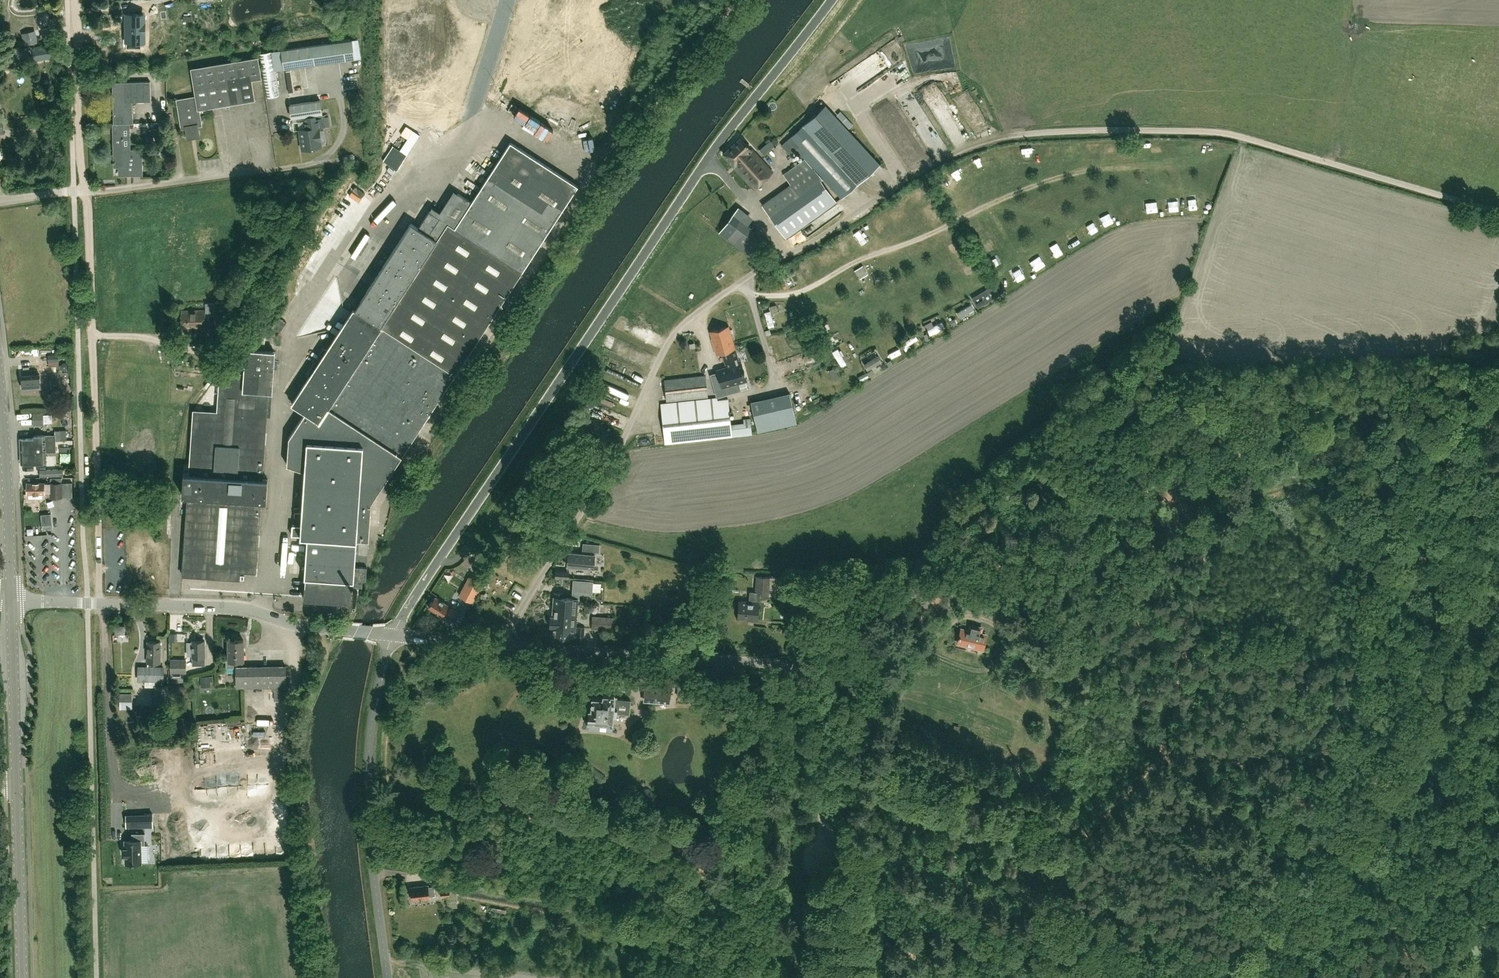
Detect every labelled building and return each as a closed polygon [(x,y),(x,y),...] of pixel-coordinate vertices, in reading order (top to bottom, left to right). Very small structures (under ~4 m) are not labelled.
[(129,25),(129,50),(144,50),(144,41),(146,41),(146,25),(129,25)] [(53,30),(41,33),(42,40),(55,37),(53,30)] [(23,33),(26,44),(37,42),(34,31),(23,33)] [(352,40),(312,46),(315,64),(355,58),(352,40)] [(36,57),(53,54),(51,43),(34,46),(36,57)] [(315,64),(312,46),(282,50),(285,69),(315,64)] [(896,53),(869,67),(876,80),(903,67),(896,53)] [(176,100),(181,128),(187,128),(188,135),(198,133),(196,126),(201,125),(198,109),(254,99),(251,80),(261,78),(258,58),(191,69),(196,97),(176,100)] [(938,79),(927,88),(935,98),(946,90),(938,79)] [(149,82),(112,82),(113,124),(132,123),(132,101),(150,101),(149,82)] [(321,101),(290,106),(292,118),(322,114),(321,101)] [(790,184),(762,205),(786,239),(837,202),(821,180),(822,179),(841,199),(880,163),(825,104),(781,145),(789,154),(795,149),(799,154),(804,159),(783,174),(790,184)] [(330,126),(329,117),(296,122),(298,130),(299,130),(302,149),(322,147),(319,127),(330,126)] [(932,138),(938,146),(944,141),(939,133),(932,138)] [(122,138),(113,139),(114,166),(119,166),(119,174),(141,174),(140,150),(134,150),(134,138),(122,138)] [(1116,149),(1124,147),(1122,138),(1114,139),(1116,149)] [(740,139),(722,155),(753,190),(771,174),(740,139)] [(759,149),(764,155),(774,145),(769,140),(759,149)] [(354,309),(337,335),(291,403),(300,409),(305,412),(289,437),(287,464),(305,471),(302,512),(294,512),(294,524),(292,524),(291,535),(300,535),(300,536),(309,537),(307,556),(304,599),(349,601),(351,587),(352,587),(352,593),(358,593),(358,587),(355,587),(355,584),(362,584),(363,577),(366,577),(369,541),(368,541),(369,523),(371,502),(380,488),(384,482),(384,483),(385,482),(393,469),(394,468),(393,468),(401,456),(402,456),(403,456),(402,455),(403,455),(402,455),(410,442),(410,443),(411,442),(410,442),(419,429),(420,429),(420,428),(428,415),(428,416),(429,415),(429,414),(437,402),(438,401),(437,401),(445,389),(446,389),(446,388),(446,387),(454,375),(481,335),(577,186),(553,170),(510,141),(488,176),(471,202),(458,193),(441,219),(429,211),(418,228),(411,223),(355,310),(354,309)] [(1076,141),(1076,153),(1084,153),(1084,141),(1076,141)] [(463,150),(457,163),(461,165),(468,152),(463,150)] [(965,164),(966,172),(976,170),(975,163),(965,164)] [(949,171),(947,182),(962,185),(964,174),(949,171)] [(925,189),(921,199),(928,202),(932,192),(925,189)] [(1203,193),(1192,193),(1193,209),(1203,208),(1203,193)] [(1184,209),(1184,195),(1175,196),(1176,210),(1184,209)] [(965,209),(973,203),(969,197),(960,202),(965,209)] [(1134,214),(1143,213),(1141,203),(1133,204),(1134,214)] [(1112,211),(1117,222),(1124,219),(1119,207),(1112,211)] [(754,210),(734,233),(755,252),(765,241),(759,236),(765,230),(755,222),(760,215),(754,210)] [(1101,216),(1092,219),(1096,230),(1105,226),(1101,216)] [(985,233),(991,225),(983,219),(977,227),(985,233)] [(808,238),(816,231),(810,225),(802,232),(808,238)] [(1063,244),(1056,247),(1060,255),(1067,252),(1063,244)] [(999,261),(1004,259),(1000,250),(995,253),(999,261)] [(818,256),(804,262),(807,268),(821,263),(818,256)] [(976,271),(983,267),(978,260),(972,265),(976,271)] [(863,267),(868,276),(877,271),(871,262),(863,267)] [(1025,280),(1033,275),(1028,266),(1020,271),(1025,280)] [(800,275),(794,277),(796,283),(802,281),(800,275)] [(991,288),(974,298),(978,306),(995,296),(994,294),(995,294),(993,289),(992,290),(991,288)] [(241,292),(239,301),(248,303),(250,294),(241,292)] [(962,317),(977,309),(975,304),(959,311),(962,317)] [(778,307),(772,309),(776,324),(782,323),(778,307)] [(205,310),(181,310),(181,328),(206,328),(205,310)] [(278,316),(271,326),(280,332),(286,322),(278,316)] [(938,324),(941,330),(953,324),(950,318),(938,324)] [(650,323),(645,332),(653,337),(658,328),(650,323)] [(256,324),(255,345),(265,345),(266,325),(256,324)] [(732,385),(739,383),(746,381),(744,373),(745,372),(744,370),(743,371),(741,363),(739,363),(729,326),(709,331),(716,354),(721,353),(727,351),(731,363),(726,364),(726,367),(717,370),(717,372),(719,376),(712,378),(717,396),(734,391),(732,385)] [(836,344),(849,337),(843,327),(830,334),(836,344)] [(234,332),(216,332),(216,340),(234,341),(234,332)] [(918,340),(924,338),(921,333),(909,339),(914,349),(920,346),(918,340)] [(902,340),(889,347),(892,353),(906,346),(902,340)] [(848,362),(854,359),(849,346),(842,349),(848,362)] [(226,372),(220,372),(217,412),(193,410),(189,474),(183,473),(182,495),(188,495),(182,575),(215,577),(216,569),(256,572),(261,500),(266,500),(268,479),(262,479),(268,392),(272,392),(275,351),(245,349),(244,374),(226,372)] [(1463,360),(1478,360),(1478,364),(1484,364),(1484,361),(1485,361),(1485,352),(1463,351),(1463,360)] [(875,366),(890,359),(887,352),(871,360),(875,366)] [(49,355),(49,365),(59,365),(59,360),(58,355),(49,355)] [(855,359),(849,363),(853,369),(859,365),(855,359)] [(46,372),(47,372),(47,366),(39,367),(40,374),(23,375),(24,389),(41,387),(41,386),(47,386),(46,372)] [(666,402),(708,398),(706,376),(664,380),(666,402)] [(790,393),(751,402),(758,431),(797,422),(790,393)] [(743,422),(731,423),(728,399),(717,400),(717,398),(713,398),(661,403),(665,443),(752,433),(750,418),(743,418),(743,422)] [(43,425),(43,422),(43,414),(43,413),(33,413),(33,425),(43,425)] [(46,440),(55,440),(67,440),(66,429),(55,430),(55,435),(34,436),(34,437),(20,438),(20,452),(21,452),(35,451),(35,445),(36,445),(36,442),(46,441),(46,440)] [(56,451),(55,440),(46,440),(46,441),(36,442),(36,445),(35,445),(35,451),(21,452),(21,462),(47,461),(46,451),(56,451)] [(68,449),(67,459),(78,460),(78,449),(68,449)] [(81,485),(80,475),(72,475),(72,486),(81,485)] [(45,491),(52,491),(52,497),(62,497),(62,477),(50,477),(50,482),(45,482),(39,482),(39,478),(28,478),(28,482),(28,493),(45,493),(45,491)] [(41,514),(42,528),(51,527),(50,513),(41,514)] [(599,552),(600,544),(583,543),(582,550),(590,551),(599,552)] [(568,552),(567,566),(594,568),(595,555),(568,552)] [(471,602),(482,582),(469,575),(459,595),(471,602)] [(588,584),(601,585),(602,576),(588,575),(588,584)] [(750,620),(757,620),(759,597),(770,598),(771,583),(784,584),(785,578),(771,577),(756,576),(755,591),(749,591),(748,602),(739,601),(738,618),(750,618),(750,620)] [(565,604),(578,605),(578,598),(564,598),(565,592),(554,592),(554,597),(553,604),(557,604),(557,609),(564,609),(565,604)] [(442,616),(444,613),(452,618),(456,611),(449,607),(449,606),(435,597),(428,607),(442,616)] [(557,604),(553,604),(552,616),(550,616),(550,627),(559,628),(560,626),(562,626),(565,626),(576,627),(578,605),(565,604),(564,609),(557,609),(557,604)] [(614,616),(592,615),(591,628),(613,630),(614,616)] [(559,628),(550,627),(550,628),(552,628),(551,636),(576,638),(576,627),(565,626),(562,626),(560,626),(559,628)] [(967,647),(983,650),(986,636),(979,635),(981,629),(972,627),(970,632),(961,630),(958,643),(967,646),(967,647)] [(244,640),(228,641),(229,660),(226,660),(226,668),(236,667),(237,688),(271,687),(271,691),(274,691),(274,700),(285,700),(285,687),(286,687),(286,666),(243,667),(243,660),(244,660),(244,640)] [(160,641),(147,641),(147,657),(147,662),(148,662),(148,666),(138,665),(138,680),(155,681),(155,685),(154,685),(153,703),(159,704),(159,710),(167,710),(167,704),(169,704),(169,685),(162,685),(162,681),(164,681),(165,666),(153,665),(154,662),(159,662),(160,641)] [(204,641),(192,641),(192,665),(205,665),(204,657),(204,641)] [(170,658),(170,677),(181,677),(181,673),(186,673),(186,658),(170,658)] [(201,676),(201,684),(211,684),(211,676),(201,676)] [(193,684),(171,685),(171,700),(193,700),(193,684)] [(671,689),(669,689),(669,686),(647,684),(647,687),(644,687),(643,701),(670,703),(671,689)] [(134,693),(120,692),(120,701),(134,701),(134,693)] [(587,722),(587,725),(588,726),(612,728),(612,722),(613,715),(616,715),(616,712),(630,713),(631,700),(614,699),(615,695),(604,695),(603,698),(593,697),(592,710),(590,709),(589,721),(588,721),(587,722)] [(184,715),(182,702),(175,704),(175,706),(170,707),(171,716),(177,715),(177,716),(184,715)] [(198,754),(198,744),(179,744),(179,754),(198,754)] [(225,783),(236,782),(235,772),(225,772),(225,783)] [(246,781),(246,772),(237,773),(237,782),(246,781)] [(152,813),(143,813),(144,825),(152,825),(152,813)] [(145,844),(145,832),(132,832),(132,839),(125,839),(125,847),(124,847),(124,849),(125,849),(125,853),(124,853),(124,855),(125,855),(125,863),(126,863),(126,865),(133,865),(133,863),(141,863),(141,844),(145,844)] [(434,887),(428,888),(428,885),(410,887),(412,900),(430,898),(429,896),(435,895),(434,887)] [(468,915),(468,923),(479,924),(479,916),(477,916),(468,915)]
